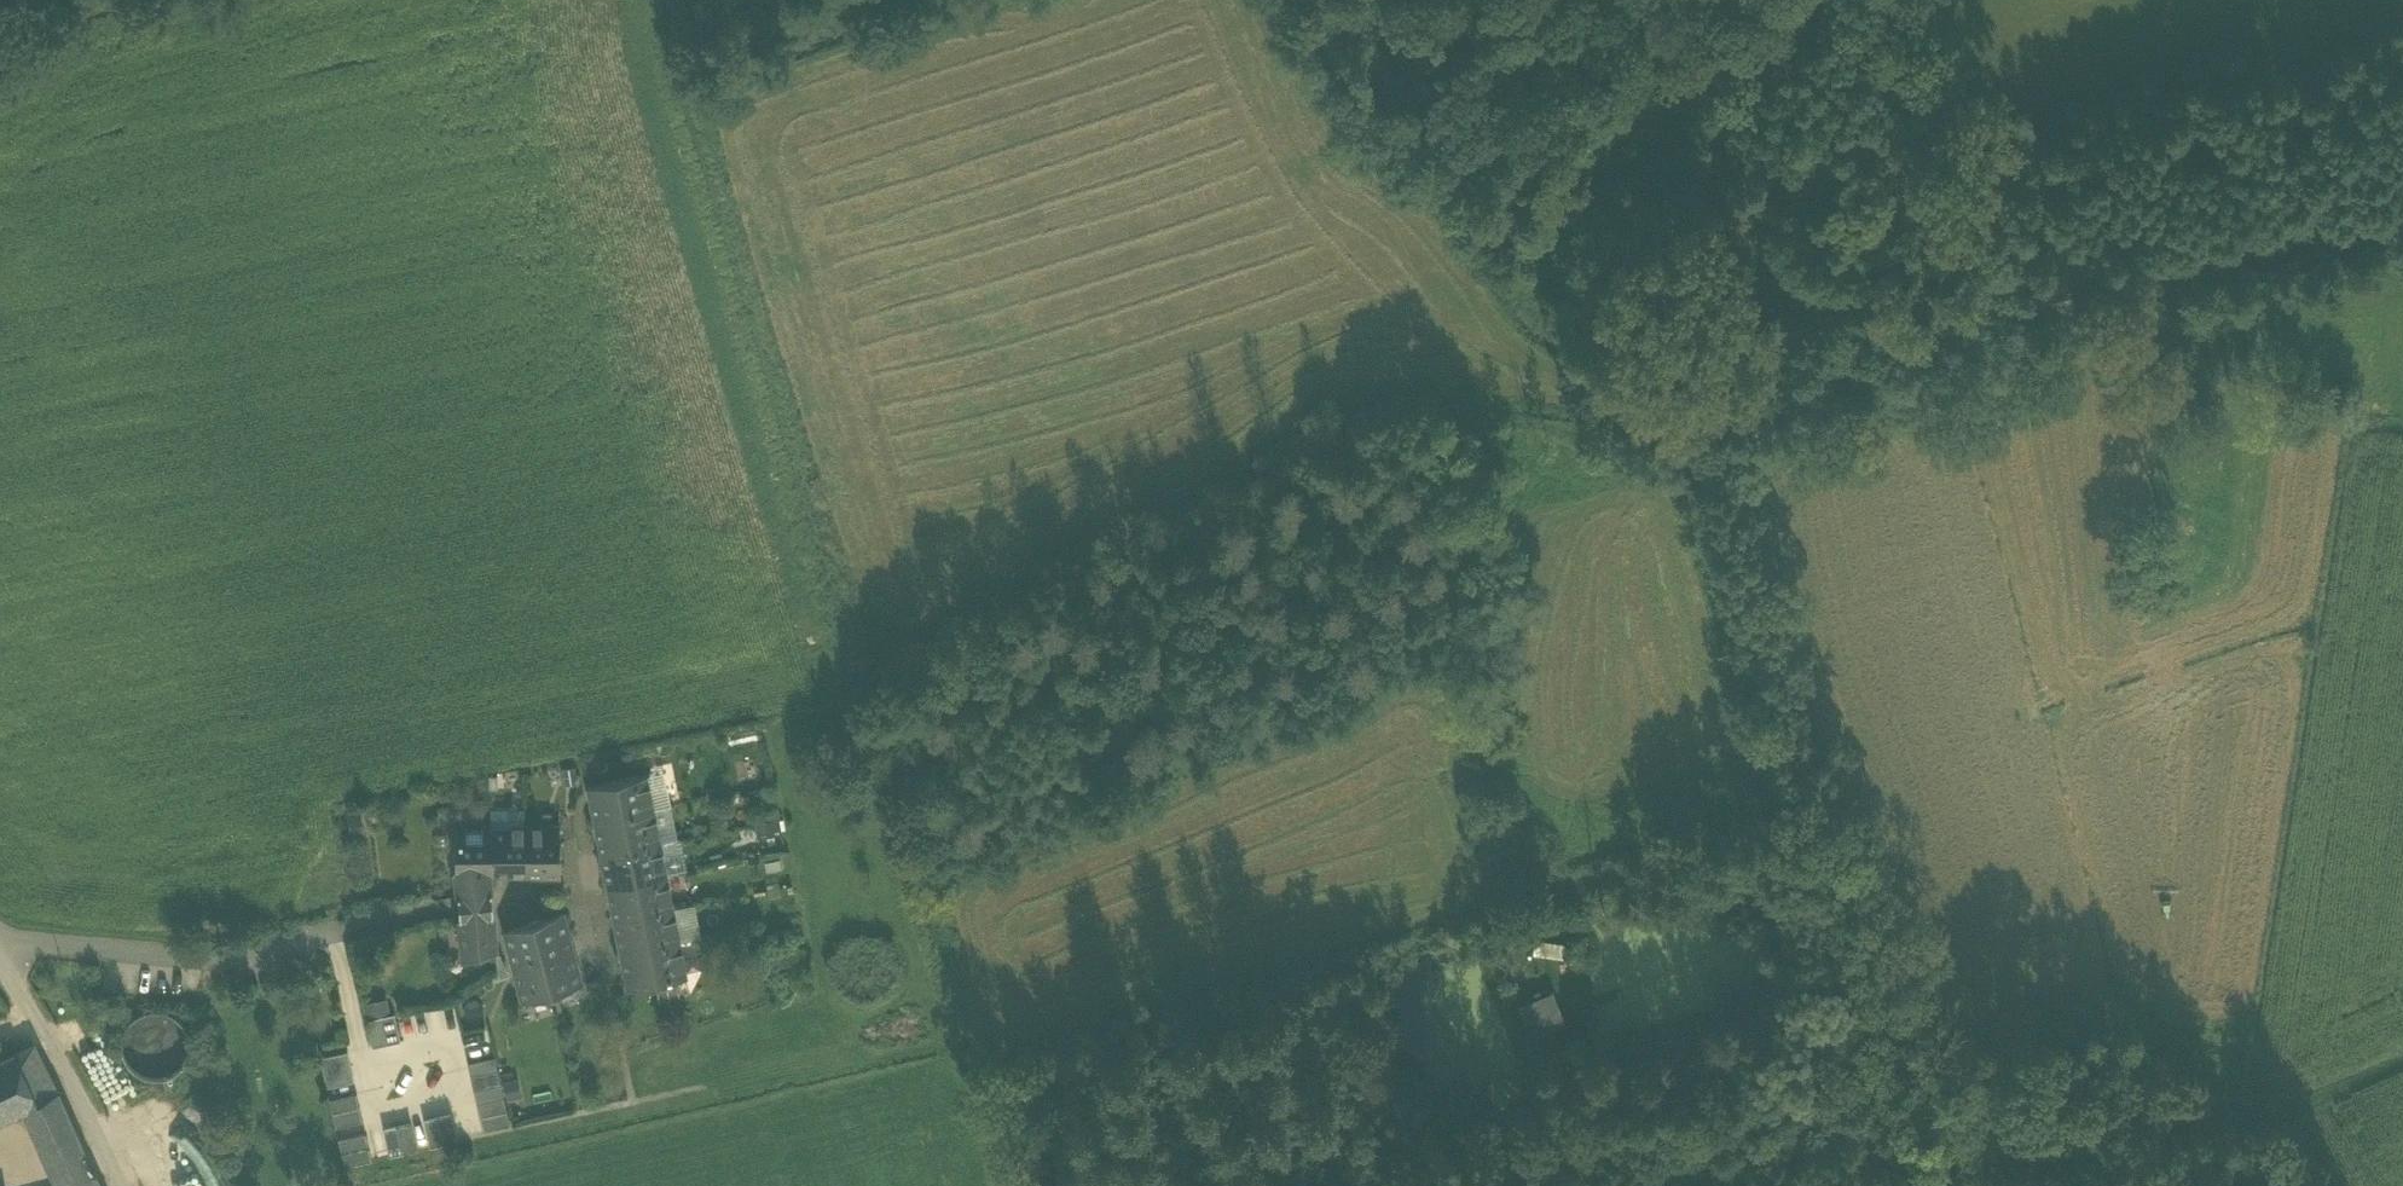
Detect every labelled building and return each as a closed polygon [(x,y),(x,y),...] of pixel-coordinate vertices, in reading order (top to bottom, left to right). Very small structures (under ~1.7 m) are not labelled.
[(647,773),(660,842),(677,839),(663,770),(647,773)] [(587,785),(627,987),(684,976),(687,975),(680,940),(673,908),(667,874),(660,842),(647,773),(587,785)] [(490,809),(490,825),(526,825),(525,809),(490,809)] [(778,830),(776,819),(755,823),(757,834),(778,830)] [(456,826),(456,871),(489,872),(561,874),(560,863),(560,825),(526,825),(490,825),(456,826)] [(682,838),(677,839),(660,842),(667,874),(688,870),(682,838)] [(456,871),(458,898),(492,893),(489,872),(456,871)] [(458,898),(460,914),(493,911),(492,893),(458,898)] [(696,903),(673,908),(680,940),(702,936),(696,903)] [(495,941),(493,911),(460,914),(464,958),(495,951),(495,941)] [(504,930),(524,1001),(581,984),(562,912),(504,930)] [(1540,937),(1538,949),(1564,953),(1566,941),(1540,937)] [(1552,992),(1518,1005),(1530,1038),(1564,1027),(1552,992)] [(363,1002),(366,1019),(390,1014),(387,997),(363,1002)] [(189,1050),(188,1032),(177,1018),(161,1010),(143,1011),(129,1022),(121,1038),(122,1056),(133,1070),(149,1078),(167,1077),(181,1066),(189,1050)] [(366,1019),(372,1046),(400,1040),(394,1013),(390,1014),(366,1019)] [(27,1108),(58,1091),(34,1043),(0,1059),(0,1121),(27,1108)] [(320,1057),(327,1086),(354,1080),(347,1051),(320,1057)] [(467,1062),(473,1090),(501,1084),(495,1056),(467,1062)] [(523,1096),(518,1076),(502,1080),(507,1100),(523,1096)] [(504,1096),(501,1084),(473,1090),(476,1103),(504,1096)] [(31,1120),(53,1170),(86,1154),(85,1152),(58,1091),(27,1108),(31,1120)] [(329,1098),(336,1126),(363,1120),(357,1092),(329,1098)] [(476,1103),(482,1130),(510,1124),(504,1096),(476,1103)] [(424,1119),(430,1146),(458,1140),(452,1113),(424,1119)] [(383,1128),(389,1155),(417,1149),(411,1122),(383,1128)] [(338,1138),(345,1166),(372,1160),(366,1132),(338,1138)] [(183,1135),(157,1143),(161,1157),(158,1158),(167,1185),(199,1185),(183,1135)] [(60,1185),(63,1185),(93,1171),(86,1154),(53,1170),(60,1185)] [(95,1174),(94,1172),(93,1171),(63,1185),(100,1185),(95,1174)]
